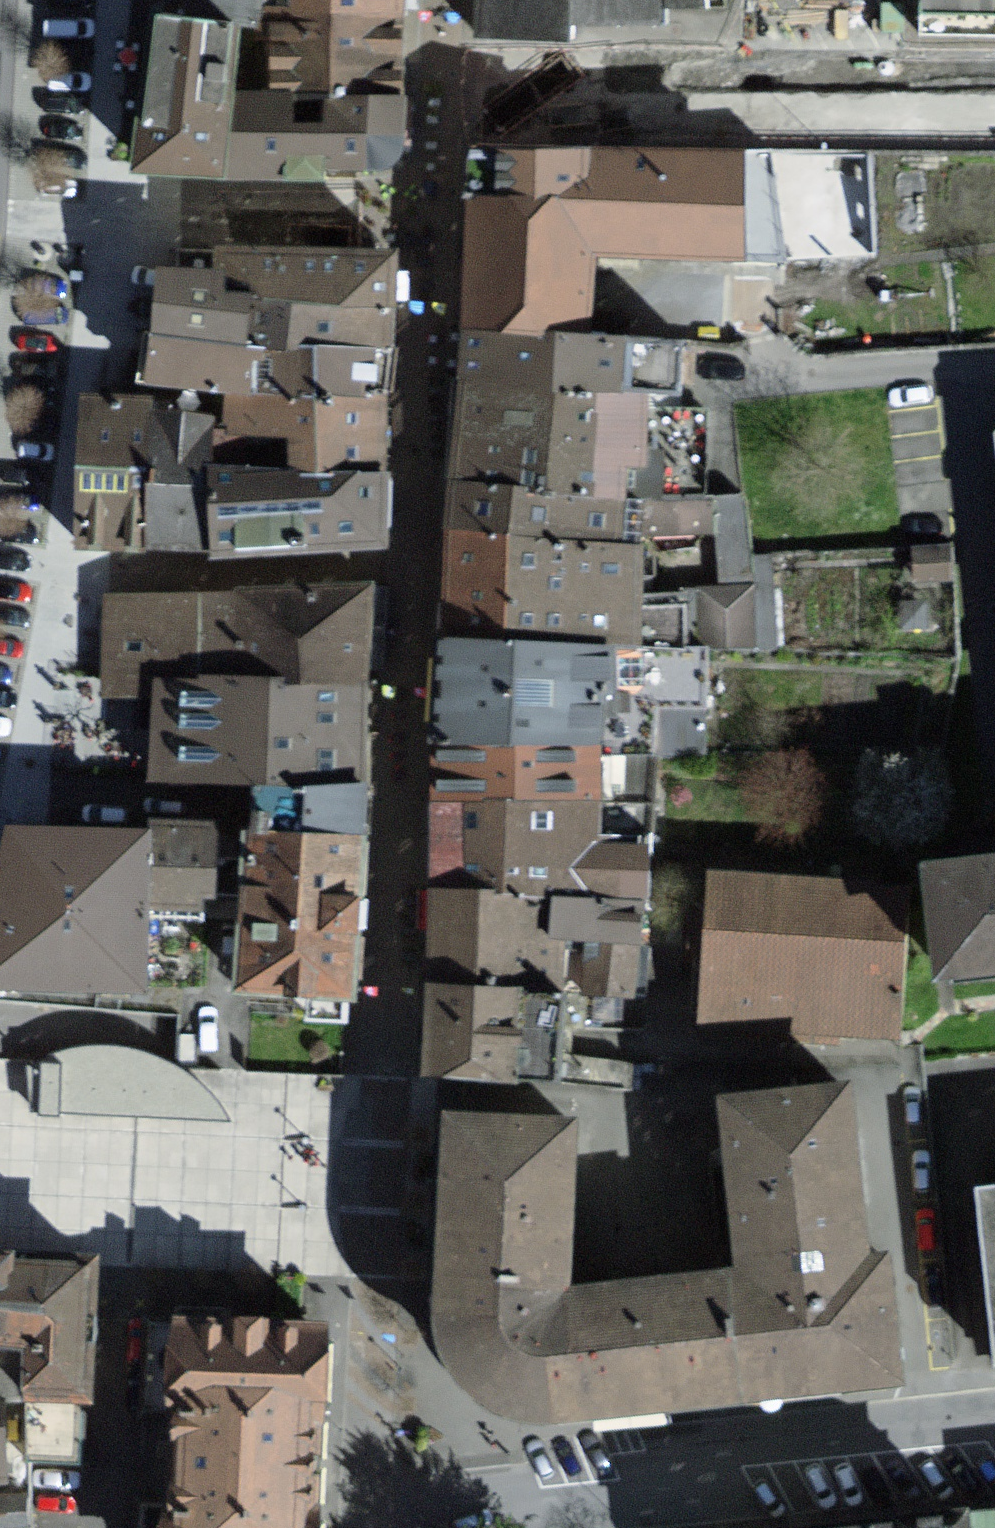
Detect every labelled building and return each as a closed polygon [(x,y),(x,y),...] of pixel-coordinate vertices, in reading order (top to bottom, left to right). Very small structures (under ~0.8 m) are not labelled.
[(177,17),(262,19),(385,21),(387,0),(177,0),(177,17)] [(695,6),(695,0),(483,0),(481,33),(523,34),(568,37),(569,18),(582,19),(661,22),(662,4),(695,6)] [(898,40),(994,40),(994,0),(899,0),(898,40)] [(382,175),(382,148),(383,99),(258,93),(262,19),(177,17),(141,22),(136,66),(122,179),(309,186),(310,170),(382,175)] [(385,30),(385,21),(262,19),(258,93),(383,99),(385,30)] [(555,177),(581,178),(582,155),(470,150),(468,197),(554,201),(555,177)] [(736,155),(600,155),(582,155),(581,178),(555,177),(554,201),(468,197),(467,259),(465,329),(584,334),(586,260),(739,255),(737,210),(736,155)] [(384,255),(199,248),(198,276),(216,277),(215,297),(383,303),(384,255)] [(143,341),(381,350),(383,303),(215,297),(216,277),(198,276),(146,274),(144,324),(143,341)] [(660,393),(662,337),(584,334),(465,329),(462,353),(459,379),(639,393),(660,393)] [(219,393),(383,397),(381,350),(143,341),(143,346),(141,389),(219,393)] [(636,468),(639,393),(459,379),(453,432),(448,479),(632,496),(650,497),(651,469),(636,468)] [(383,397),(219,393),(218,420),(217,469),(381,472),(382,455),(383,397)] [(76,548),(110,549),(139,550),(142,418),(143,402),(80,401),(76,548)] [(204,551),(216,551),(217,469),(218,420),(142,418),(139,550),(204,551)] [(382,550),(381,472),(217,469),(216,551),(292,554),(382,550)] [(631,544),(632,496),(448,479),(445,516),(443,531),(631,544)] [(441,583),(439,637),(607,643),(637,644),(640,544),(631,544),(443,531),(441,583)] [(944,547),(912,549),(914,584),(946,582),(944,547)] [(750,588),(699,590),(702,653),(753,651),(750,588)] [(202,595),(198,686),(358,694),(359,676),(363,647),(369,589),(202,595)] [(154,697),(155,684),(198,686),(202,595),(107,591),(101,695),(154,697)] [(603,749),(607,643),(439,637),(432,726),(431,742),(593,748),(603,749)] [(154,697),(150,778),(254,783),(354,788),(358,694),(198,686),(155,684),(154,697)] [(590,809),(593,748),(431,742),(431,753),(432,801),(590,809)] [(354,788),(254,783),(253,820),(251,833),(359,838),(360,823),(362,789),(354,788)] [(589,844),(590,809),(432,801),(429,837),(428,892),(551,897),(639,901),(641,845),(589,844)] [(140,897),(139,832),(4,824),(0,852),(0,987),(141,988),(140,897)] [(139,826),(139,832),(140,897),(211,902),(212,826),(190,826),(139,826)] [(249,839),(242,992),(310,995),(352,997),(356,912),(358,871),(359,838),(251,833),(249,839)] [(935,869),(948,979),(994,973),(994,862),(935,869)] [(898,889),(712,880),(705,1022),(891,1032),(898,889)] [(517,986),(559,988),(561,943),(549,943),(551,897),(428,892),(427,933),(425,982),(517,986)] [(551,897),(549,943),(561,943),(637,946),(639,901),(551,897)] [(554,1084),(559,988),(517,986),(425,982),(422,1035),(420,1079),(513,1083),(554,1084)] [(350,1021),(351,1009),(352,997),(310,995),(309,1019),(350,1021)] [(193,1094),(182,1084),(175,1079),(170,1076),(156,1068),(143,1063),(130,1059),(107,1055),(91,1055),(77,1056),(65,1059),(54,1062),(40,1068),(40,1079),(21,1079),(20,1118),(215,1124),(210,1115),(203,1106),(193,1094)] [(713,1097),(721,1178),(730,1272),(864,1259),(847,1084),(713,1097)] [(439,1192),(436,1253),(435,1267),(433,1326),(438,1349),(448,1370),(455,1381),(460,1386),(473,1399),(486,1408),(512,1418),(538,1421),(552,1422),(582,1419),(654,1412),(663,1411),(672,1410),(743,1403),(901,1388),(888,1257),(864,1259),(730,1272),(646,1281),(574,1288),(565,1287),(565,1273),(569,1198),(572,1120),(442,1114),(440,1154),(439,1192)] [(979,1191),(994,1352),(994,1189),(979,1191)] [(91,1341),(94,1264),(36,1262),(22,1261),(0,1260),(0,1346),(25,1349),(21,1399),(87,1405),(91,1341)] [(179,1515),(178,1527),(160,1527),(316,1527),(319,1399),(320,1389),(321,1329),(157,1325),(155,1394),(182,1395),(182,1411),(181,1419),(181,1431),(179,1500),(179,1515)] [(885,1527),(994,1527),(994,1517),(885,1527)]
